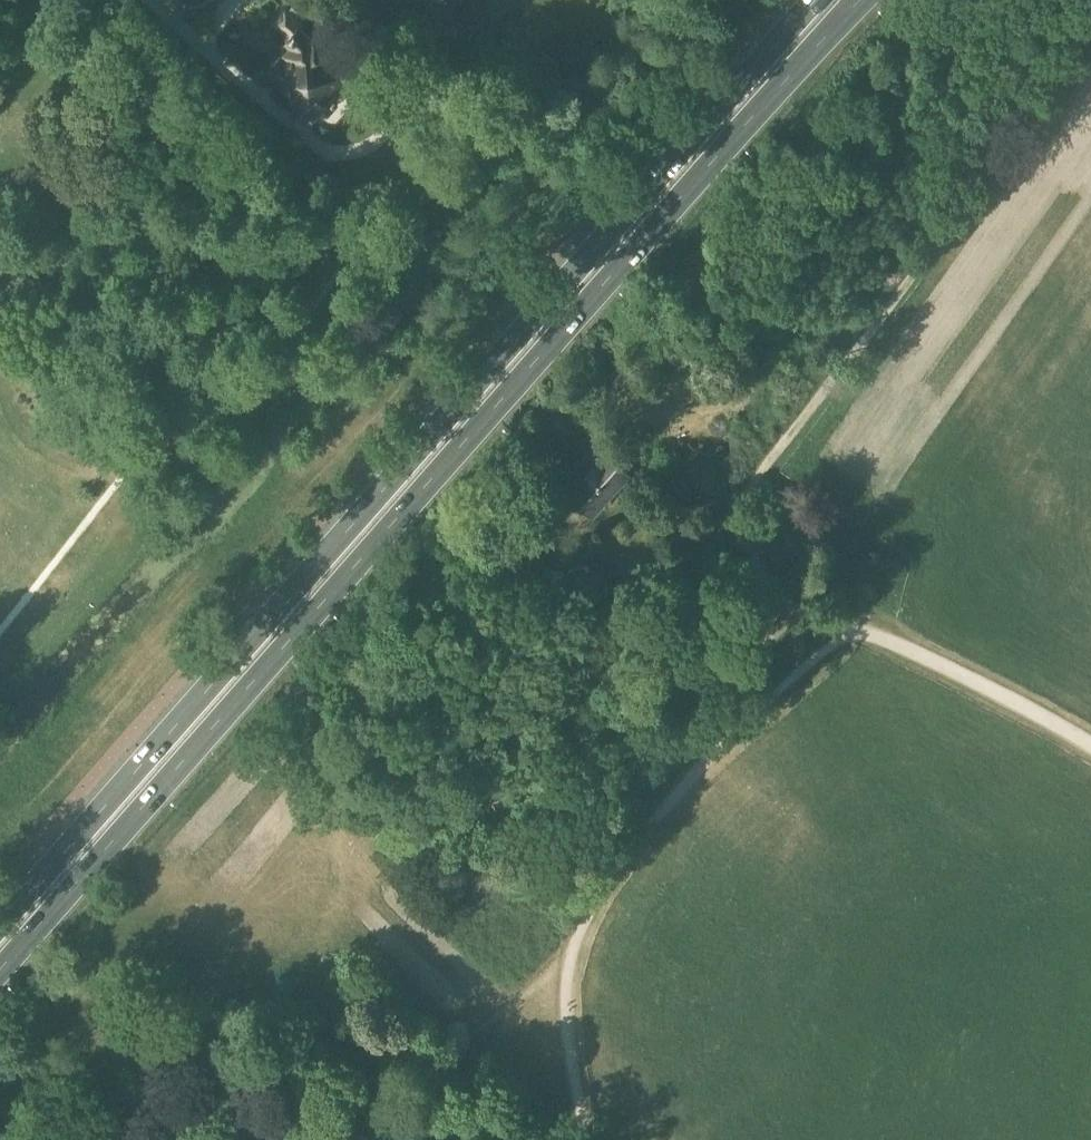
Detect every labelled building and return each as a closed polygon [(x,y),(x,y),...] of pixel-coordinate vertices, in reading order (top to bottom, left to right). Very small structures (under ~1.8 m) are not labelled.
[(299,26),(300,24),(285,11),(275,22),(287,33),(285,36),(291,42),(284,49),(289,54),(285,58),(283,55),(279,56),(272,64),(272,68),(275,70),(272,73),(295,93),(291,97),(295,101),(292,105),(292,109),(299,115),(304,115),(306,113),(312,118),(321,107),(322,109),(327,108),(336,98),(336,93),(344,84),(343,82),(347,77),(343,72),(346,68),(331,54),(335,50),(331,46),(341,34),(331,24),(319,37),(315,32),(311,37),(299,26)] [(606,452),(571,491),(594,511),(628,471),(606,452)]
